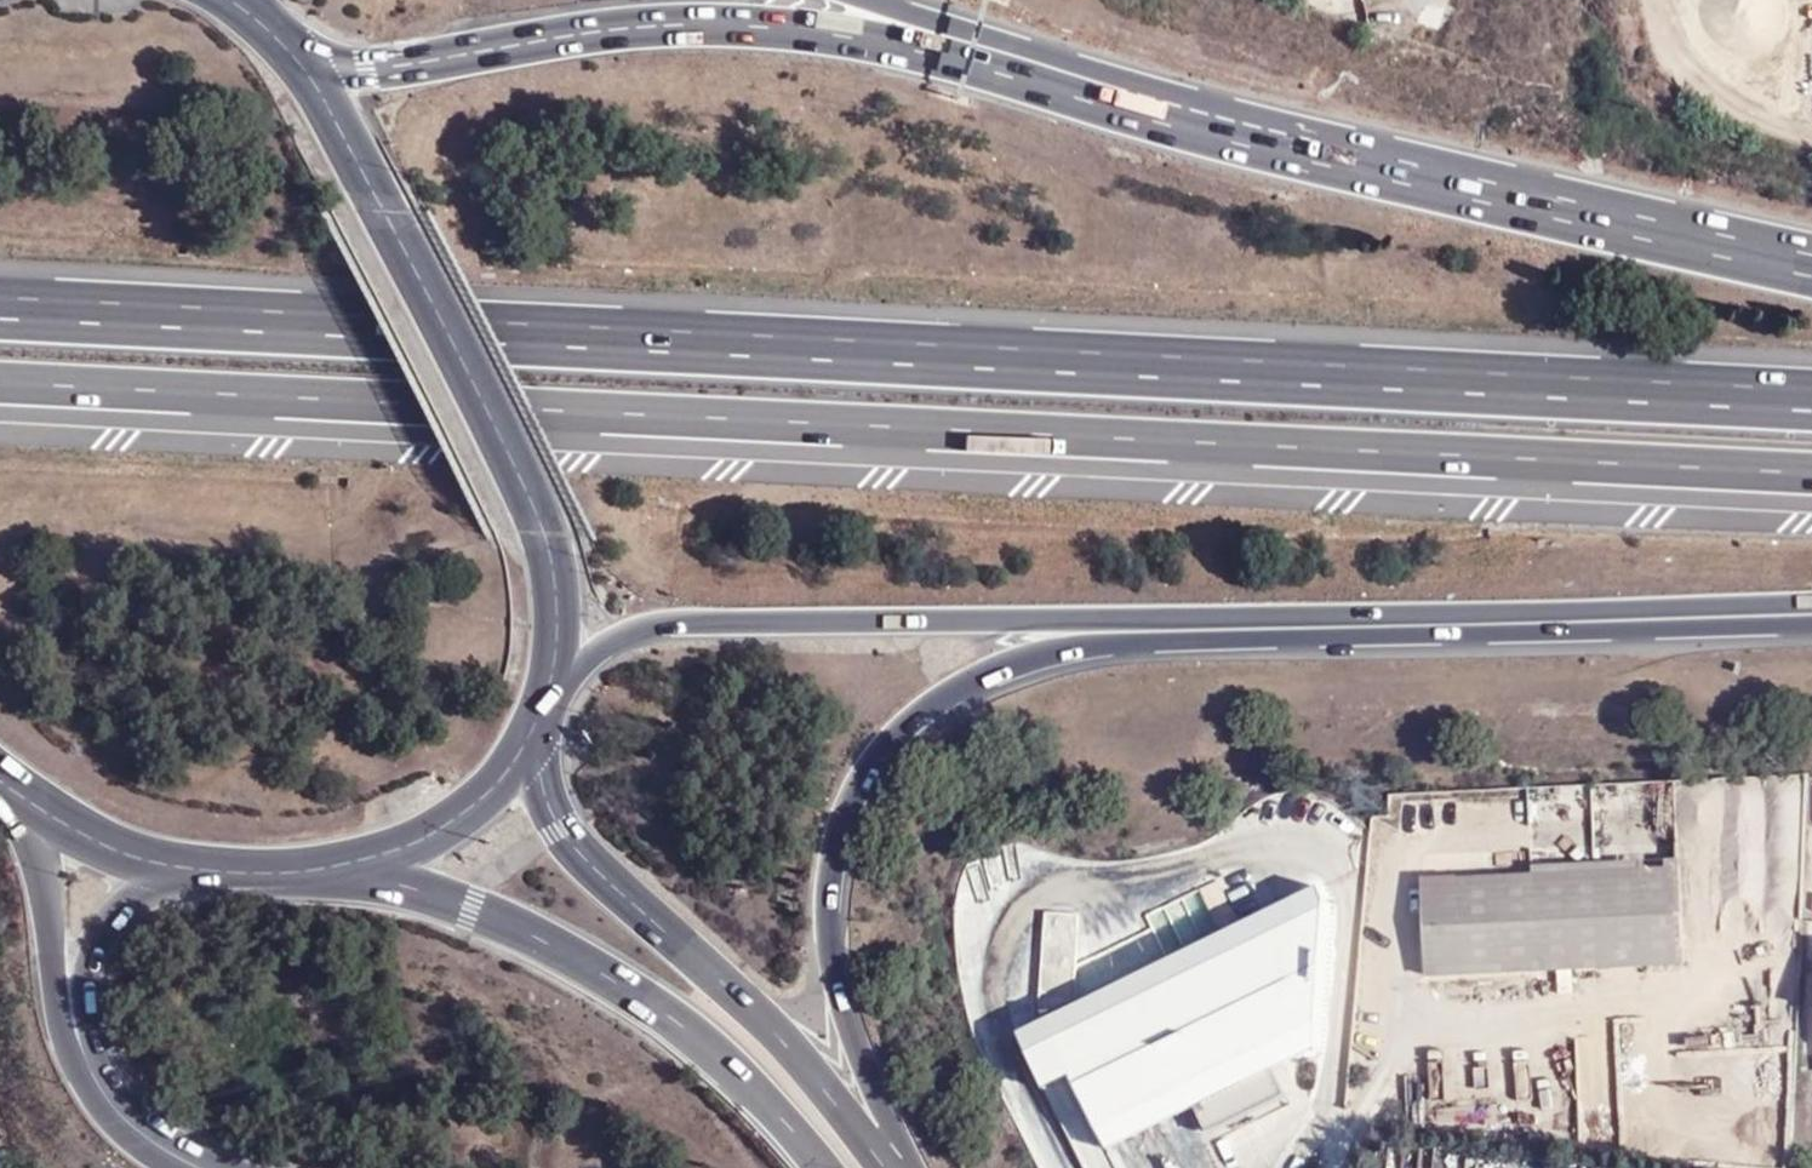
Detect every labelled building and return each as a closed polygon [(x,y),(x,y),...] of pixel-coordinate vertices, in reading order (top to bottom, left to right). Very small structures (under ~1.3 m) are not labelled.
[(1538,978),(1729,970),(1725,872),(1691,872),(1690,848),(1467,858),(1468,885),(1429,887),(1435,982),(1538,978)] [(1299,866),(1000,1010),(1027,1065),(1050,1052),(1092,1136),(1292,1037),(1305,932),(1311,891),(1299,866)] [(1290,1091),(1307,1084),(1297,1060),(1280,1067),(1290,1091)]
